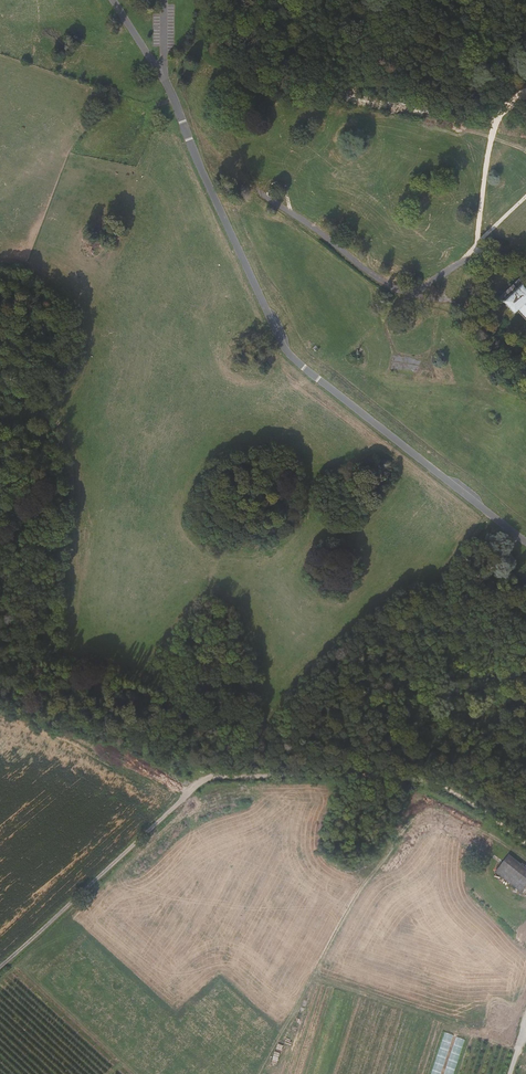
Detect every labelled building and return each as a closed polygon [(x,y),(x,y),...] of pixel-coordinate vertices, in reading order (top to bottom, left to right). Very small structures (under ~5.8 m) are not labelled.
[(525,281),(525,280),(524,278),(522,279),(520,277),(521,276),(519,274),(518,275),(516,272),(496,291),(498,294),(497,295),(499,297),(500,296),(502,298),(501,299),(503,301),(504,300),(507,304),(508,304),(510,308),(515,306),(525,317),(525,283),(525,281)] [(525,888),(525,867),(509,854),(495,872),(522,893),(525,888)]
